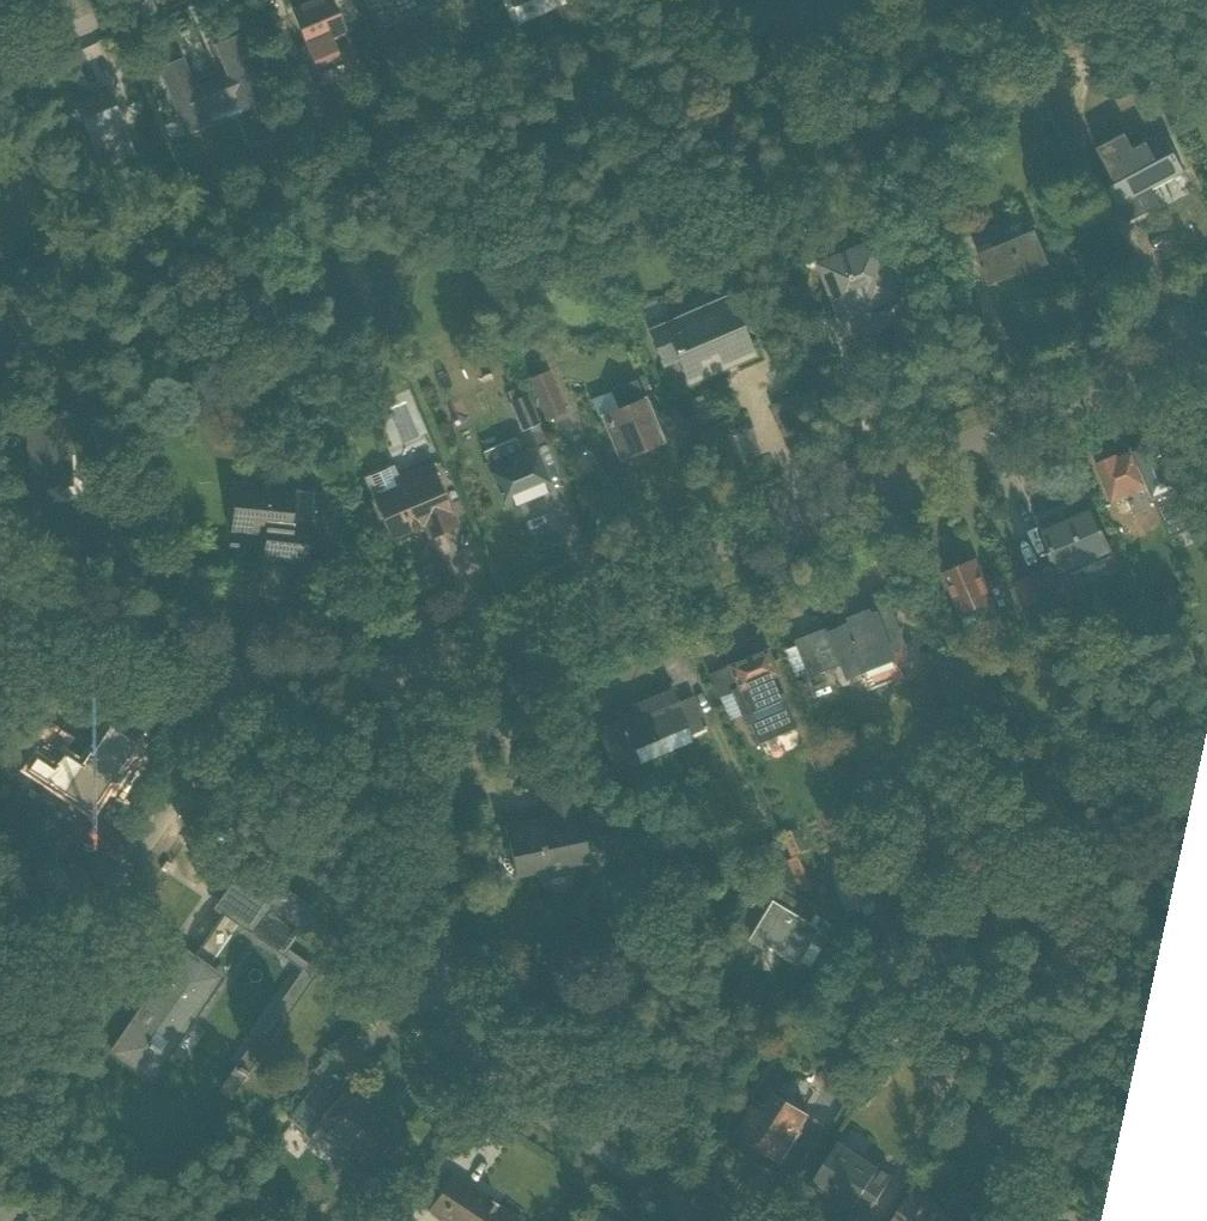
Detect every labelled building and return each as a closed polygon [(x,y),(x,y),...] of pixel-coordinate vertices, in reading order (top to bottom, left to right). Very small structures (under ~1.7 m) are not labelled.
[(350,34),(336,0),(323,0),(298,10),(314,49),(350,34)] [(453,1),(453,0),(381,0),(391,26),(453,1)] [(247,113),(273,102),(243,32),(214,44),(226,72),(196,85),(183,57),(158,68),(188,137),(213,126),(206,110),(240,96),(247,113)] [(94,130),(128,110),(105,71),(71,91),(94,130)] [(68,172),(97,161),(84,129),(56,140),(68,172)] [(1115,207),(1181,171),(1159,131),(1093,167),(1115,207)] [(1052,273),(1031,223),(962,251),(976,286),(1015,270),(1021,286),(1052,273)] [(829,314),(891,287),(868,236),(807,264),(829,314)] [(672,383),(743,354),(721,300),(649,329),(672,383)] [(527,361),(532,406),(555,403),(550,359),(527,361)] [(610,455),(655,438),(633,380),(588,397),(610,455)] [(27,489),(74,489),(73,412),(26,412),(27,489)] [(509,512),(559,491),(533,430),(484,451),(509,512)] [(1141,506),(1171,494),(1146,435),(1117,448),(1141,506)] [(1141,506),(1117,448),(1087,461),(1105,504),(1124,496),(1130,511),(1141,506)] [(430,540),(465,525),(436,455),(396,472),(402,485),(377,495),(397,540),(425,528),(430,540)] [(264,561),(312,567),(316,531),(304,530),(309,493),(238,483),(232,532),(267,537),(264,561)] [(1049,576),(1100,556),(1082,509),(1030,530),(1049,576)] [(951,613),(988,598),(971,555),(934,570),(951,613)] [(900,642),(885,603),(862,612),(860,607),(835,616),(837,620),(787,640),(801,677),(827,667),(833,680),(887,659),(883,649),(900,642)] [(739,708),(776,693),(758,650),(721,666),(739,708)] [(629,765),(684,741),(661,688),(606,712),(629,765)] [(103,805),(146,745),(111,720),(82,761),(67,750),(43,783),(75,805),(84,792),(103,805)] [(497,878),(579,860),(562,779),(526,786),(533,820),(487,830),(497,878)] [(794,967),(821,920),(755,883),(728,930),(794,967)] [(105,1048),(147,1076),(216,972),(174,944),(105,1048)] [(770,1165),(801,1115),(753,1086),(723,1135),(770,1165)] [(362,1169),(391,1131),(333,1087),(304,1125),(362,1169)] [(798,1181),(855,1218),(882,1176),(825,1139),(798,1181)] [(518,1218),(449,1171),(423,1210),(440,1220),(516,1220),(518,1218)] [(946,1216),(901,1190),(883,1220),(943,1220),(946,1216)]
